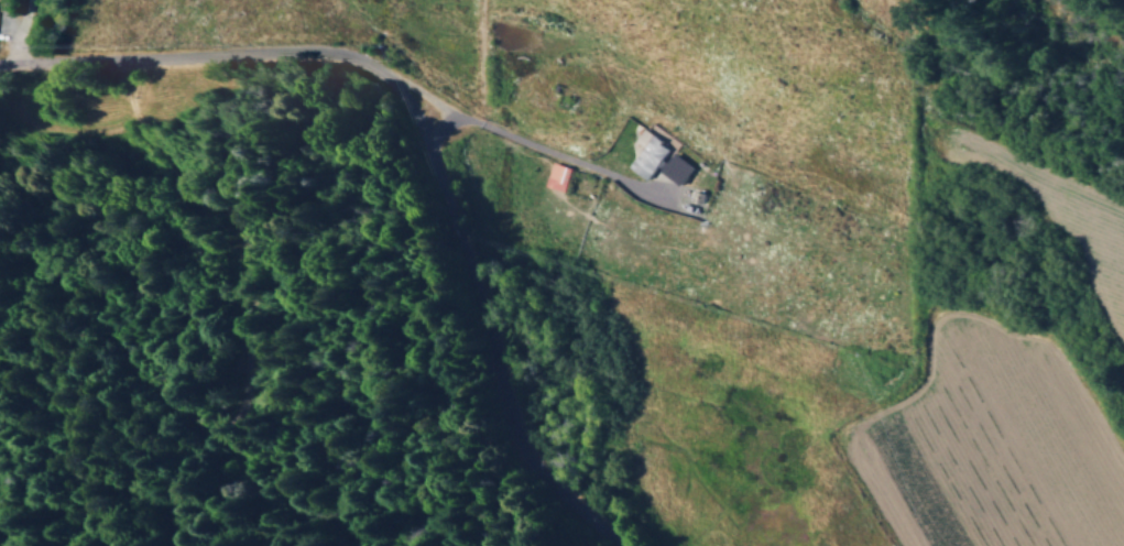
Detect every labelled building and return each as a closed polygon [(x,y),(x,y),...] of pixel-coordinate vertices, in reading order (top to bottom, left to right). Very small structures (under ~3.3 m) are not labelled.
[(639,139),(646,144),(631,166),(649,179),(672,146),(646,128),(639,139)] [(682,184),(695,166),(676,151),(663,170),(682,184)] [(574,167),(555,161),(547,185),(567,191),(574,167)]
